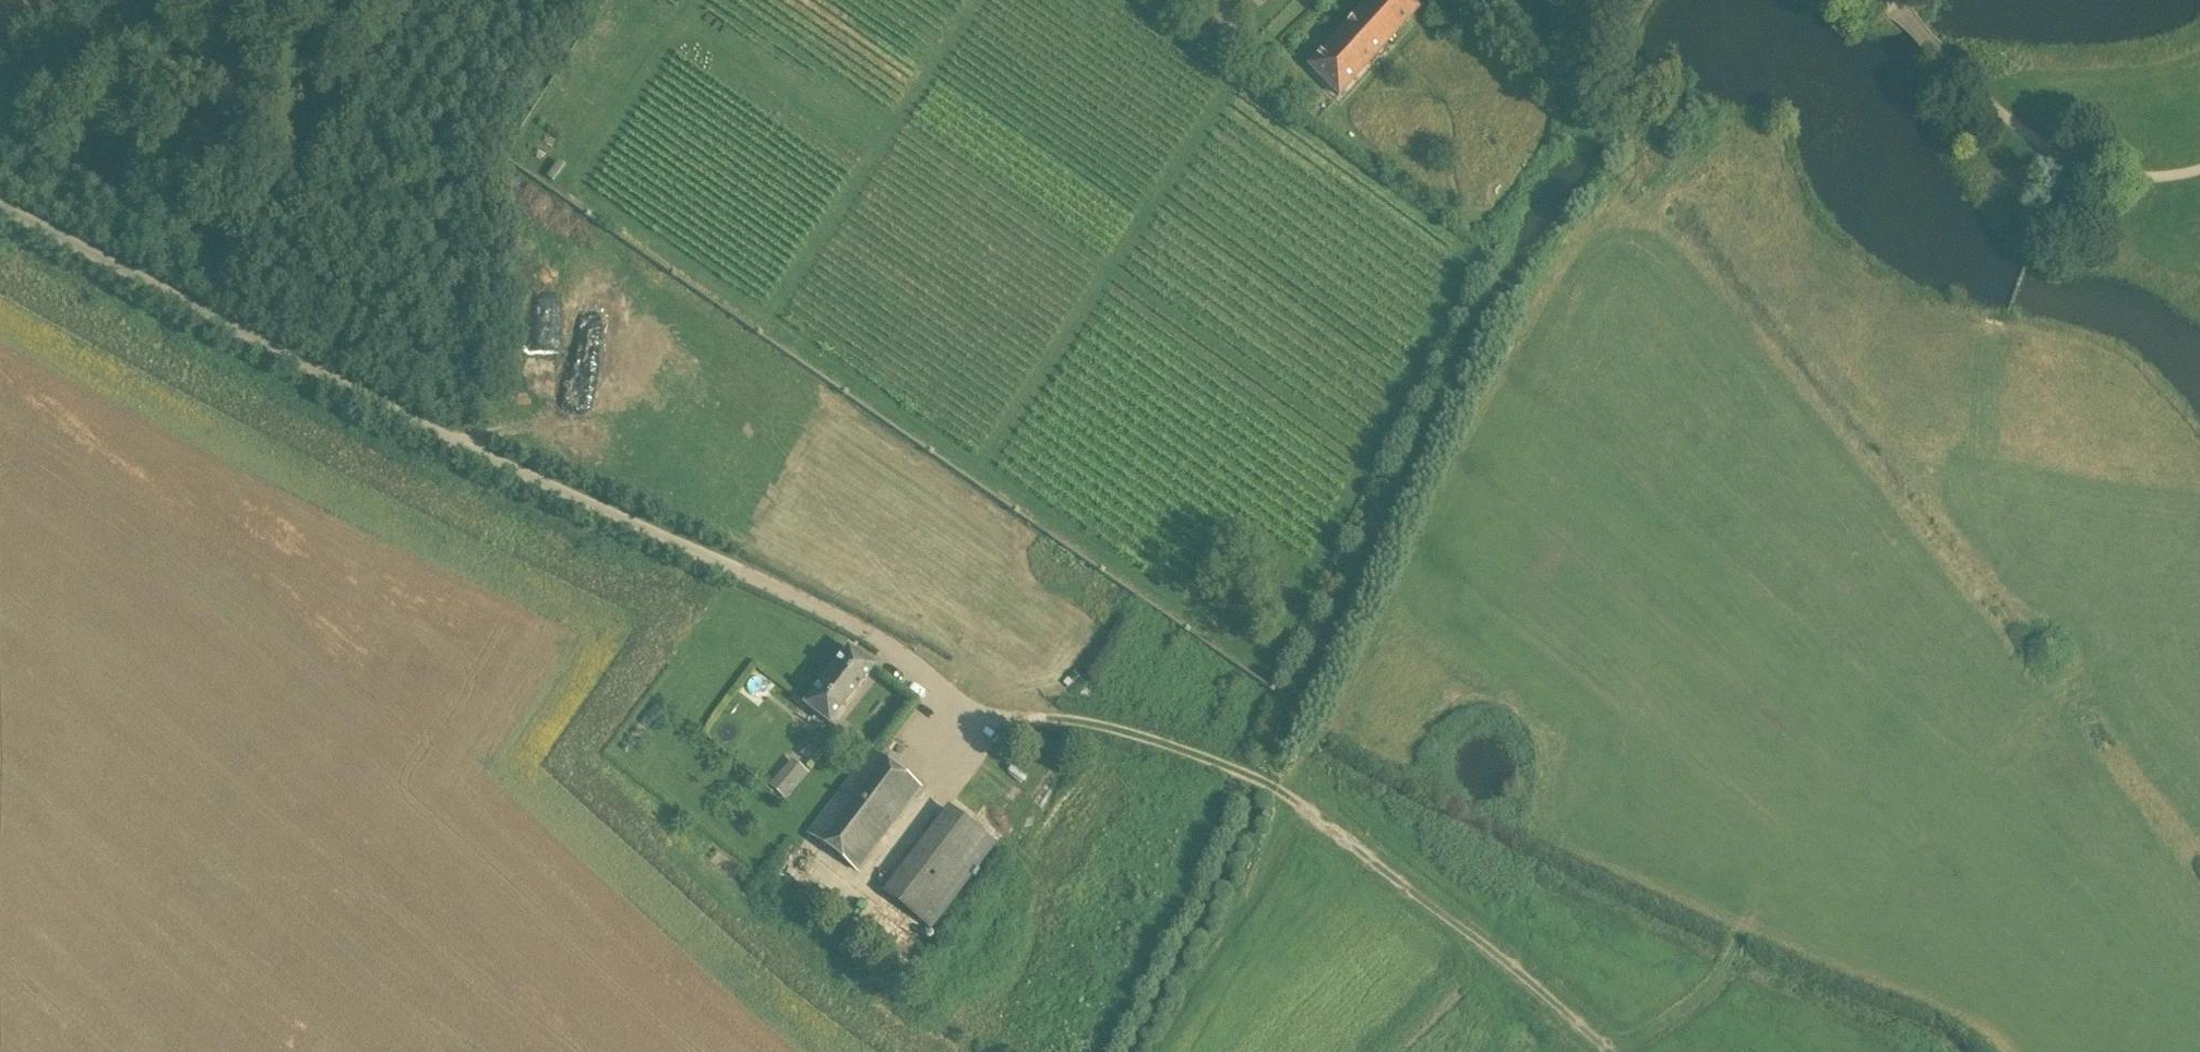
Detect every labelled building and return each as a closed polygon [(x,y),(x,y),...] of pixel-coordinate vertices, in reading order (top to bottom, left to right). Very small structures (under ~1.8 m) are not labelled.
[(1338,6),(1350,13),(1357,0),(1341,0),(1338,6)] [(1347,23),(1376,50),(1397,27),(1398,28),(1417,8),(1408,0),(1368,0),(1347,23)] [(1376,50),(1347,23),(1326,46),(1325,45),(1307,66),(1338,94),(1356,74),(1356,73),(1376,50)] [(828,722),(872,667),(848,649),(805,704),(828,722)] [(797,694),(826,667),(816,657),(788,684),(797,694)] [(806,831),(857,872),(921,787),(870,748),(806,831)] [(793,792),(777,778),(769,787),(786,801),(793,792)] [(980,833),(948,812),(883,894),(917,917),(980,833)]
